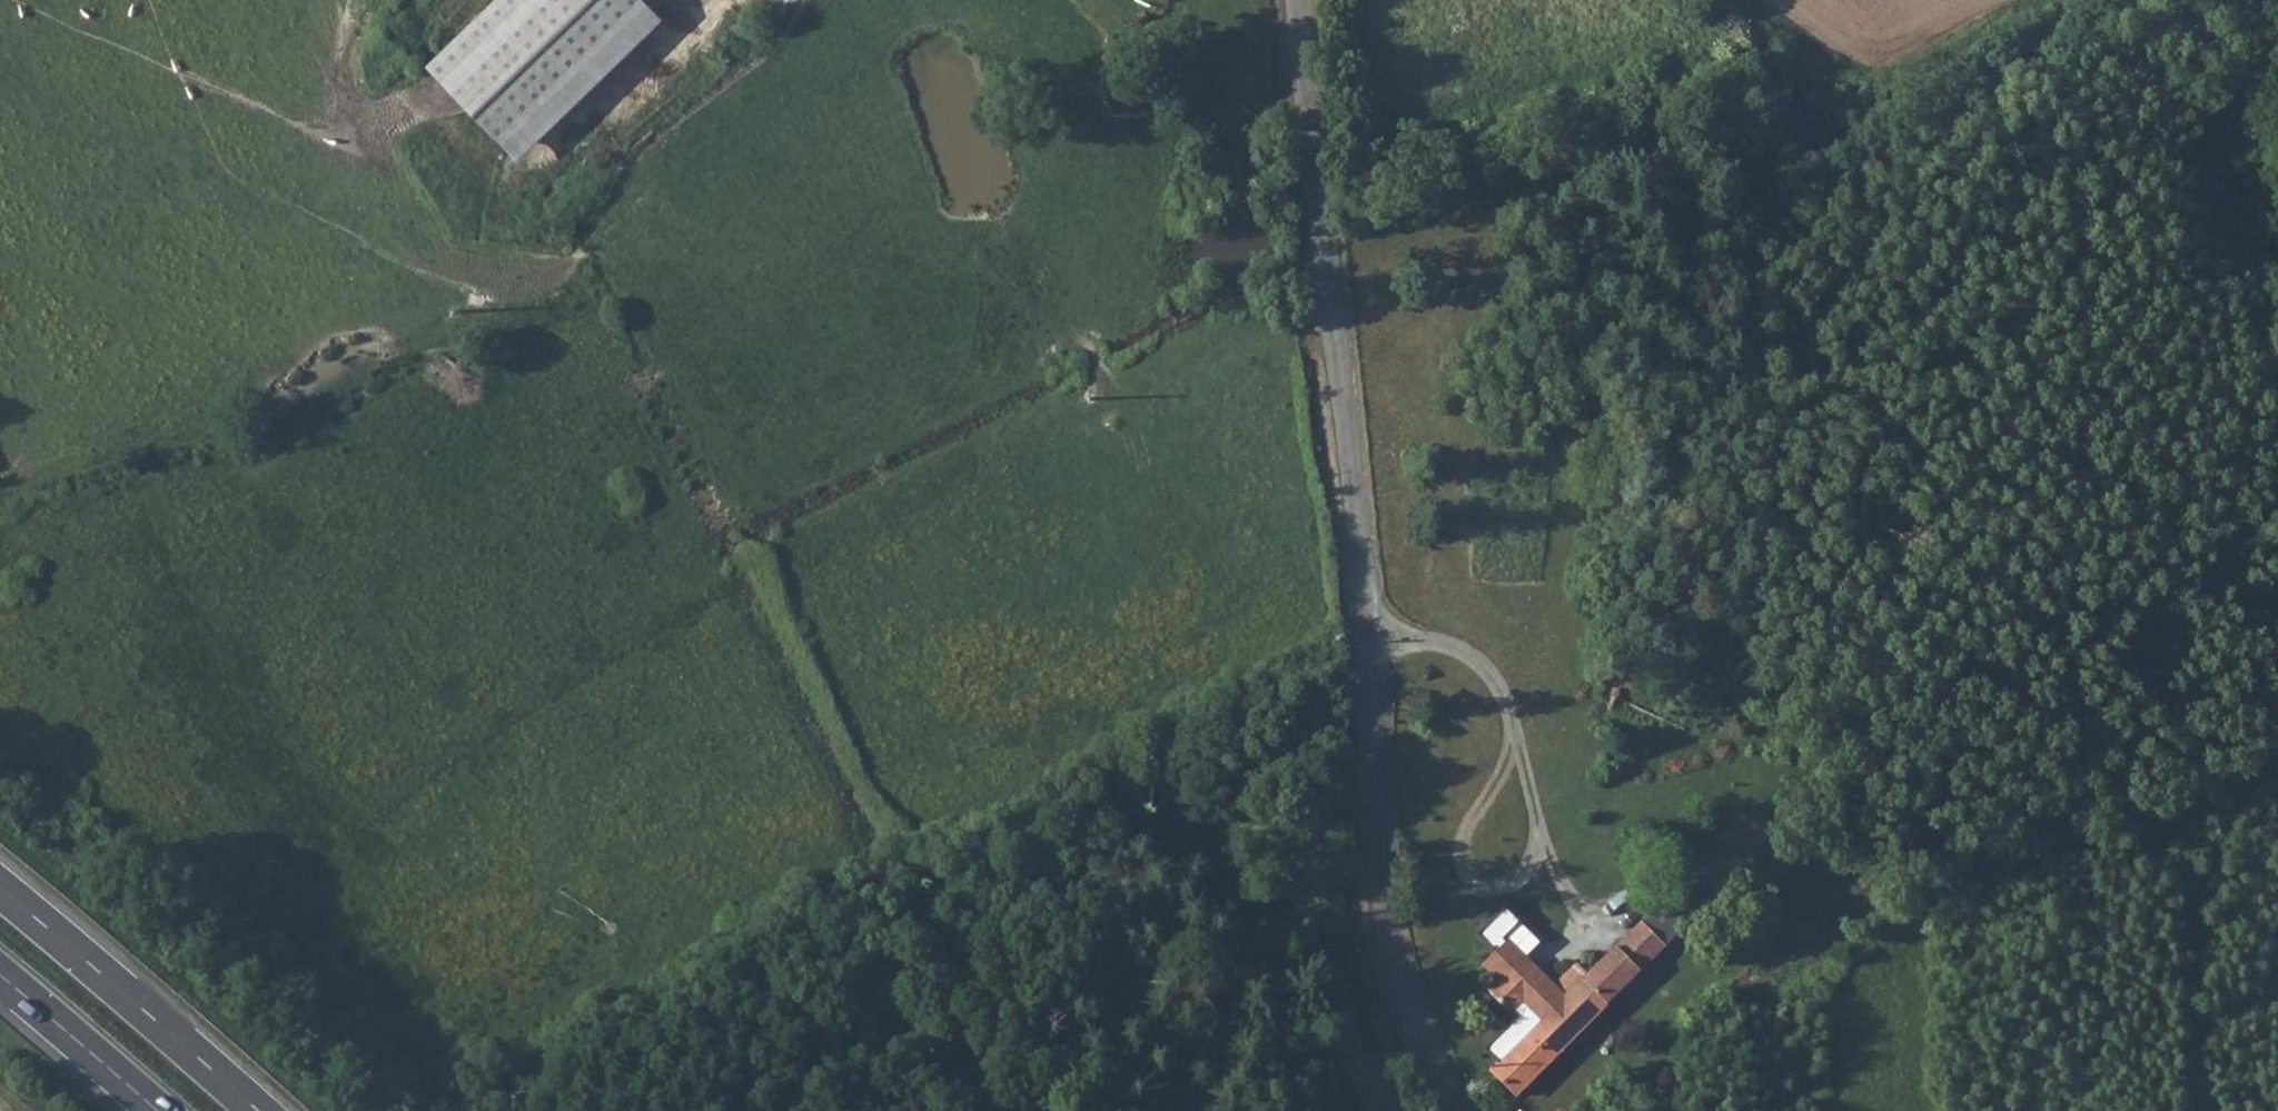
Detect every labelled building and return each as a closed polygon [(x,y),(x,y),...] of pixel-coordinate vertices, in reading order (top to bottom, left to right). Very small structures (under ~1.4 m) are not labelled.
[(413,60),(506,159),(646,23),(626,0),(480,0),(413,60)] [(1495,1059),(1489,1065),(1514,1089),(1666,935),(1662,931),(1677,915),(1656,894),(1577,975),(1562,991),(1556,996),(1495,1059)] [(1495,1059),(1556,996),(1499,940),(1497,942),(1494,940),(1520,915),(1504,898),(1476,926),(1483,933),(1473,942),(1482,952),(1485,949),(1487,951),(1472,966),(1486,980),(1477,991),(1502,1017),(1503,1015),(1506,1018),(1481,1044),(1495,1059)] [(1483,933),(1476,926),(1466,936),(1473,942),(1483,933)] [(1562,991),(1577,975),(1565,963),(1551,980),(1562,991)]
